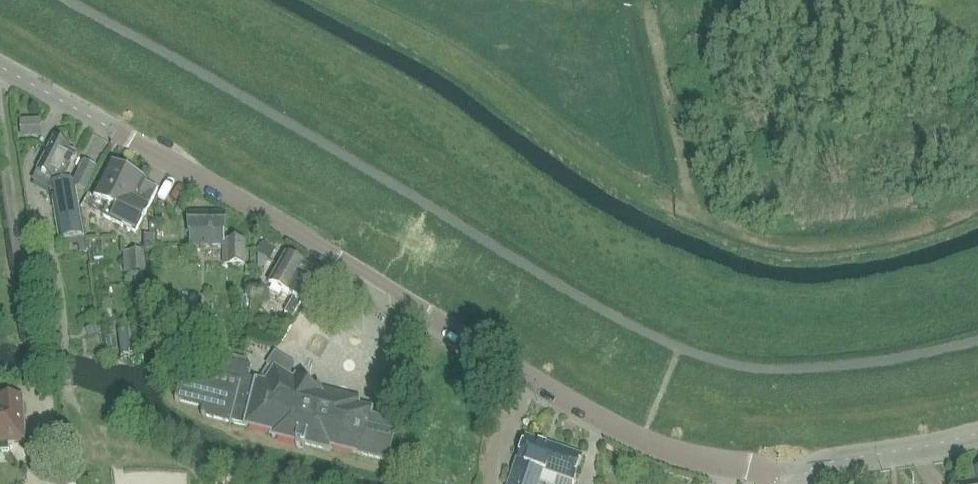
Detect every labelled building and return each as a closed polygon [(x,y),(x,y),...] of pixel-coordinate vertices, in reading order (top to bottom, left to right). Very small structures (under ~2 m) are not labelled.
[(39,132),(20,134),(21,145),(40,144),(39,132)] [(34,181),(51,190),(60,241),(84,237),(74,182),(63,184),(77,156),(68,151),(70,147),(67,146),(66,142),(60,139),(57,141),(54,139),(38,171),(39,172),(34,181)] [(105,214),(115,219),(125,225),(137,231),(142,221),(158,189),(110,165),(94,197),(110,205),(105,214)] [(190,246),(223,245),(223,265),(228,265),(235,265),(238,267),(242,265),(245,265),(245,242),(225,242),(225,213),(190,214),(190,246)] [(293,318),(319,272),(286,254),(269,284),(294,298),(285,313),(293,318)] [(203,409),(202,417),(230,424),(230,425),(231,425),(231,423),(273,434),(272,438),(330,452),(331,448),(387,462),(397,423),(370,416),(372,409),(358,406),(359,401),(321,391),(321,389),(319,388),(317,390),(297,377),(294,380),(291,378),(290,376),(290,375),(291,370),(294,365),(275,353),(268,365),(258,381),(249,379),(252,367),(230,361),(230,363),(189,366),(188,370),(184,369),(175,402),(203,409)] [(22,398),(0,400),(0,452),(10,451),(9,443),(25,442),(22,398)] [(582,456),(526,437),(518,460),(517,460),(509,483),(538,483),(543,470),(573,481),(582,456)] [(975,471),(976,482),(966,483),(977,483),(977,470),(975,471)]
